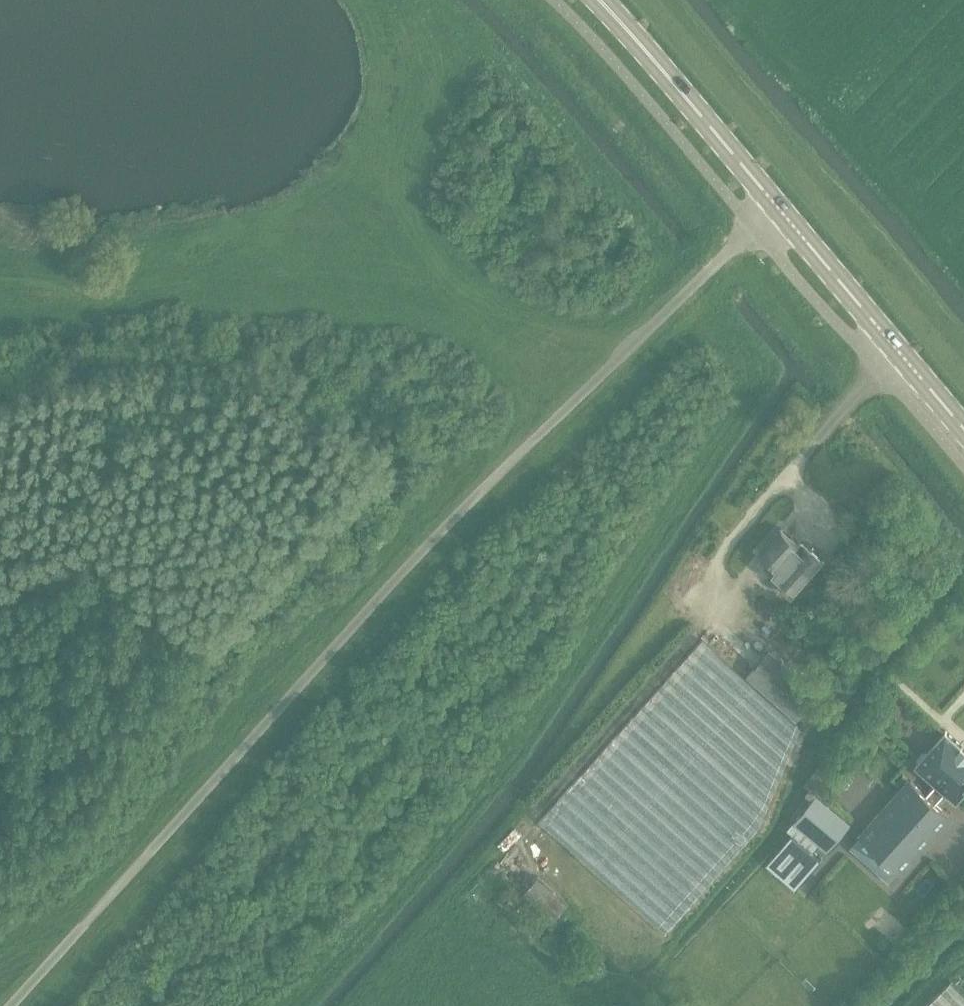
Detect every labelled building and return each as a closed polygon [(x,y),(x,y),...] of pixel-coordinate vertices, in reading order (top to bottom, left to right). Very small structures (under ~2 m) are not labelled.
[(791,596),(823,560),(802,541),(800,544),(782,528),(760,552),(777,567),(773,572),(782,580),(778,584),(791,596)] [(703,640),(540,822),(666,934),(759,828),(801,728),(703,640)] [(796,719),(818,695),(770,651),(748,676),(796,719)] [(851,847),(890,882),(901,869),(902,870),(951,815),(937,802),(946,792),(954,799),(955,797),(957,799),(963,791),(963,746),(946,731),(916,764),(929,774),(927,776),(936,784),(927,794),(910,779),(851,847)] [(815,795),(788,829),(814,852),(819,846),(828,853),(851,825),(815,795)] [(796,890),(822,860),(792,835),(766,865),(796,890)] [(554,918),(568,903),(537,876),(523,891),(554,918)] [(951,981),(926,1005),(963,1005),(963,994),(951,981)]
